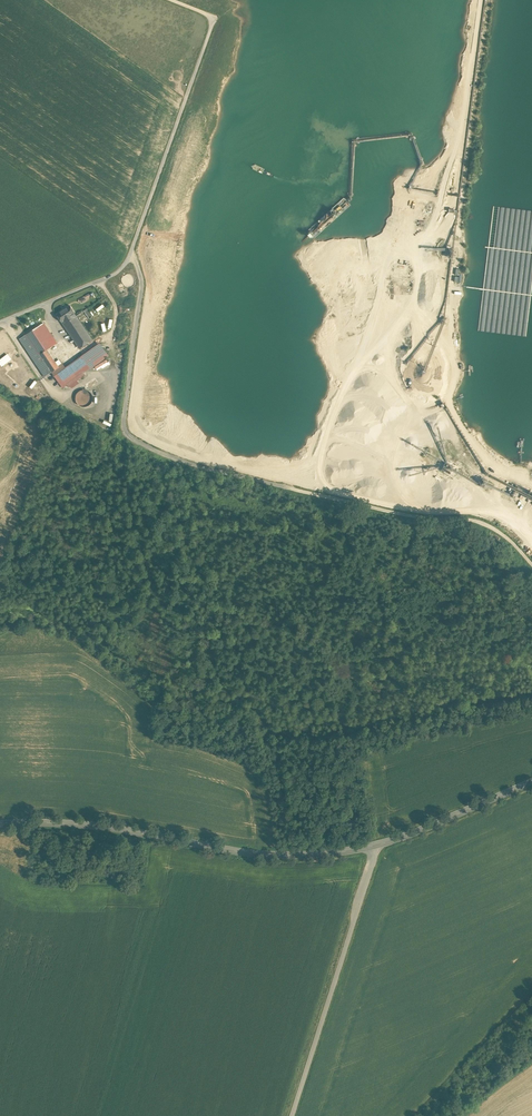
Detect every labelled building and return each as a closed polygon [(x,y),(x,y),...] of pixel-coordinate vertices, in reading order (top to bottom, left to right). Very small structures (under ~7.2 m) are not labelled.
[(70,305),(57,314),(62,322),(62,321),(65,324),(77,316),(76,316),(75,313),(70,305)] [(93,317),(87,308),(84,310),(90,319),(93,317)] [(90,319),(84,310),(76,316),(77,316),(93,339),(100,334),(90,319)] [(93,339),(77,316),(65,324),(80,348),(93,339)] [(44,323),(27,334),(40,354),(47,349),(56,343),(51,335),(52,335),(44,323)] [(40,354),(27,334),(19,339),(45,376),(52,371),(40,354)] [(108,356),(100,344),(97,346),(105,358),(108,356)] [(97,346),(86,353),(87,354),(94,365),(95,365),(105,358),(97,346)] [(47,349),(40,354),(52,371),(59,367),(47,349)] [(0,360),(0,362),(4,366),(13,358),(8,352),(0,360)] [(94,365),(87,354),(83,357),(90,367),(94,365)] [(62,371),(59,367),(52,371),(62,386),(90,367),(83,357),(62,371)] [(92,401),(93,398),(92,394),(90,392),(87,390),(84,389),(81,390),(78,392),(76,395),(76,398),(76,401),(78,404),(81,406),(84,406),(88,406),(90,404),(92,401)] [(452,468),(453,466),(447,462),(446,462),(445,463),(444,466),(443,468),(443,469),(450,472),(452,468)]
